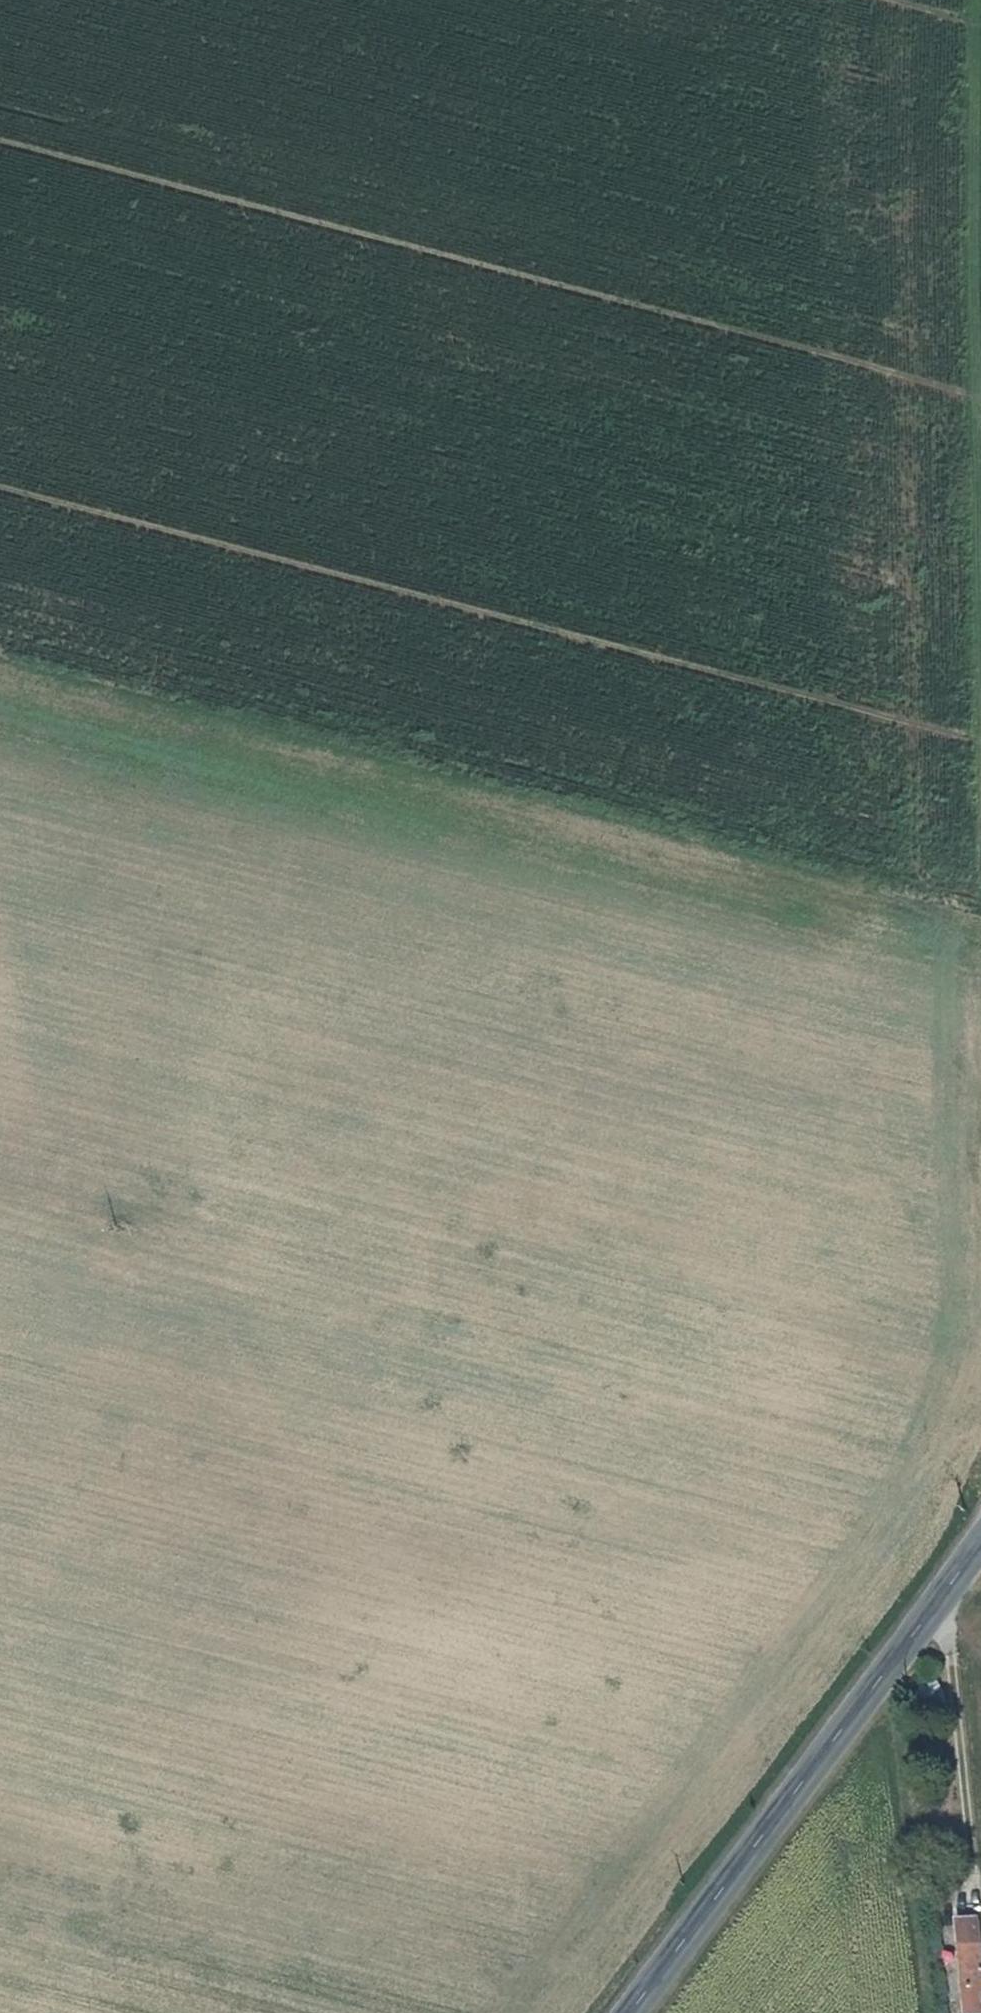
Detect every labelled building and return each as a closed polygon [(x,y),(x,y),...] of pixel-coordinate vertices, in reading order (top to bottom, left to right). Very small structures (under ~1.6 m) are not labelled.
[(980,1919),(963,1921),(973,2012),(980,2012),(980,1929),(980,1919)]
